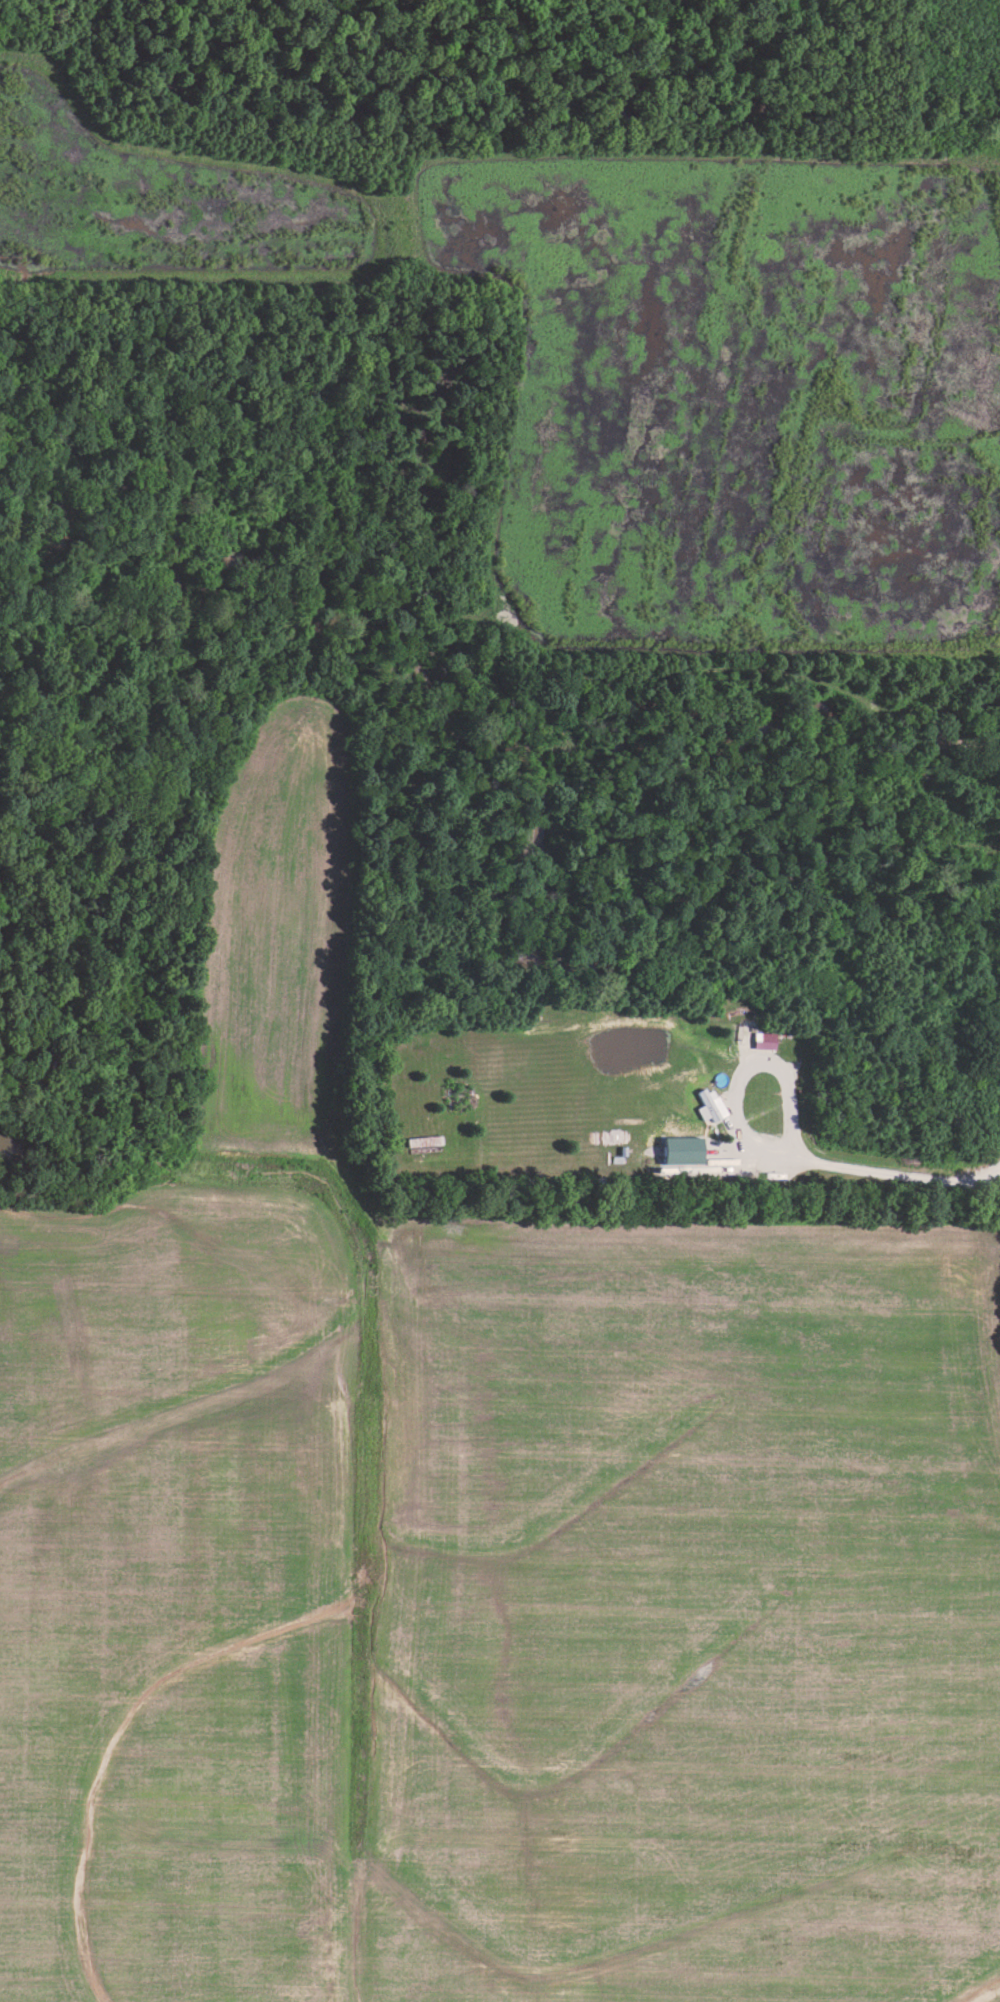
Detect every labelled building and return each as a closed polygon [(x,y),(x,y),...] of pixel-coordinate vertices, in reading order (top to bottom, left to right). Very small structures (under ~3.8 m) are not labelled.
[(753,1045),(775,1046),(775,1031),(754,1030),(753,1045)] [(696,1106),(705,1122),(726,1110),(711,1083),(696,1091),(703,1102),(696,1106)] [(700,1134),(660,1135),(661,1164),(700,1163),(700,1134)]
